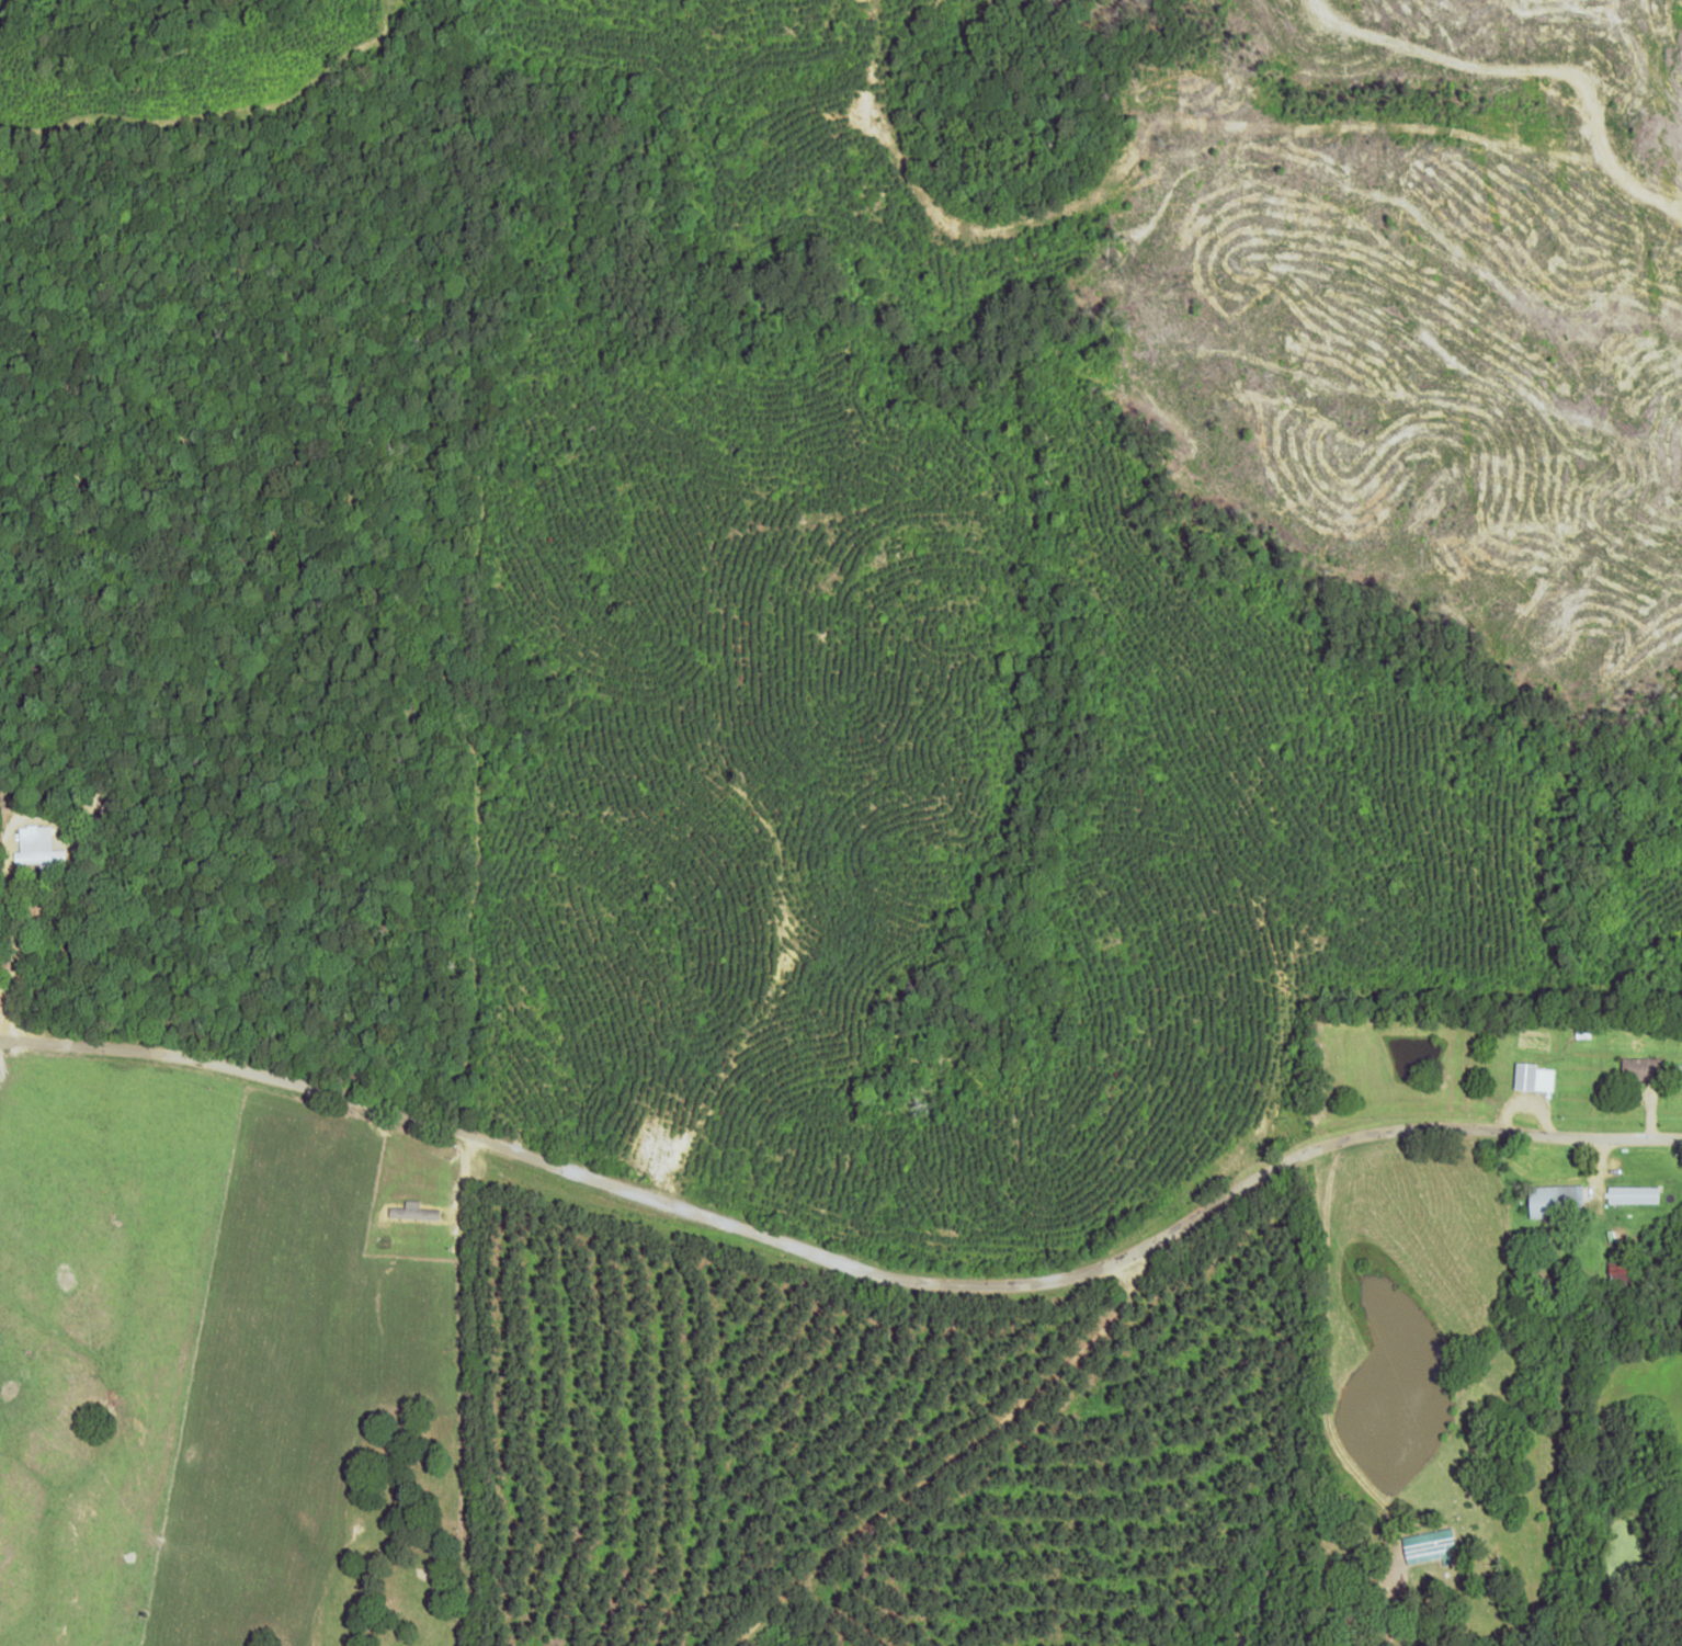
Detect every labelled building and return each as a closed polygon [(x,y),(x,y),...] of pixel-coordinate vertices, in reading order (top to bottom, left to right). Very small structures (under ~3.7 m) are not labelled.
[(52,850),(51,825),(19,826),(20,852),(13,852),(14,864),(46,863),(46,869),(55,869),(55,862),(66,861),(65,849),(52,850)] [(1621,1079),(1657,1078),(1656,1057),(1621,1058),(1621,1079)] [(1552,1091),(1553,1069),(1535,1068),(1535,1063),(1514,1062),(1513,1090),(1552,1091)] [(1582,1218),(1582,1185),(1527,1186),(1528,1219),(1582,1218)] [(1657,1186),(1607,1186),(1607,1203),(1658,1203),(1657,1186)] [(1401,1538),(1407,1565),(1441,1558),(1443,1566),(1452,1564),(1449,1549),(1455,1548),(1451,1527),(1401,1538)]
